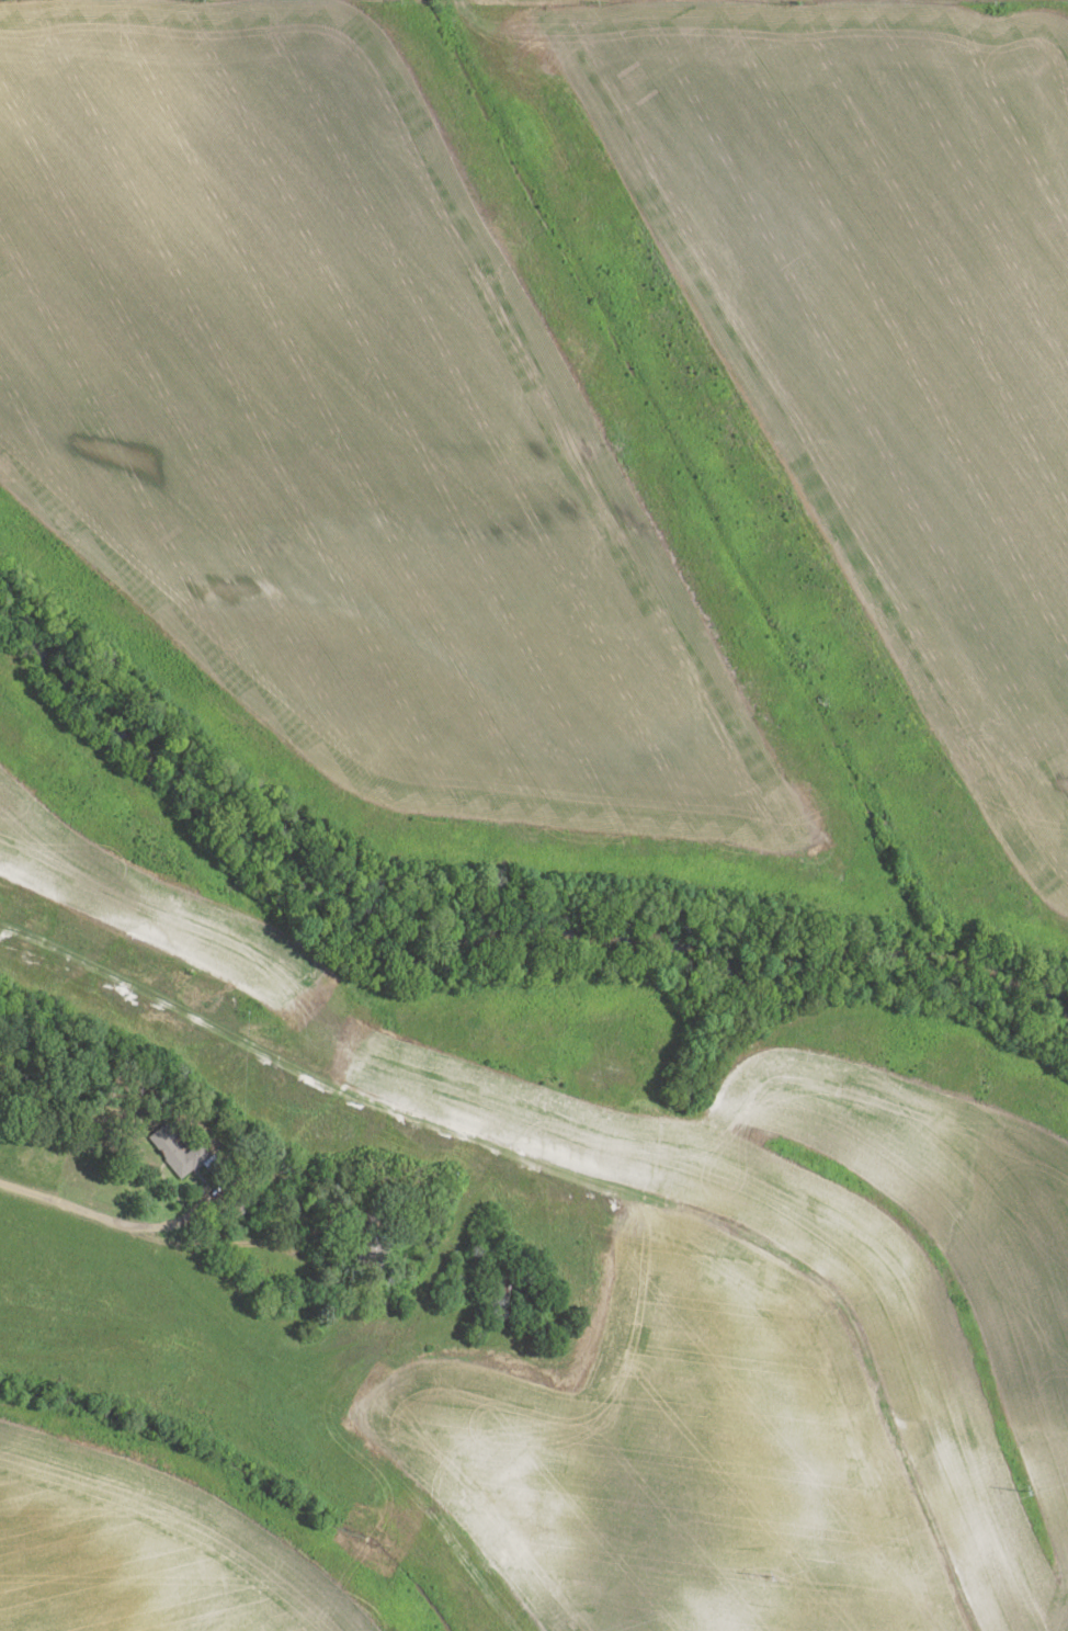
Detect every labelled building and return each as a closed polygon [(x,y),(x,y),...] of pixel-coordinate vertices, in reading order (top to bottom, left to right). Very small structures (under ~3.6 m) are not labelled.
[(186,1176),(208,1160),(216,1170),(226,1163),(208,1139),(190,1152),(174,1130),(160,1140),(186,1176)]
